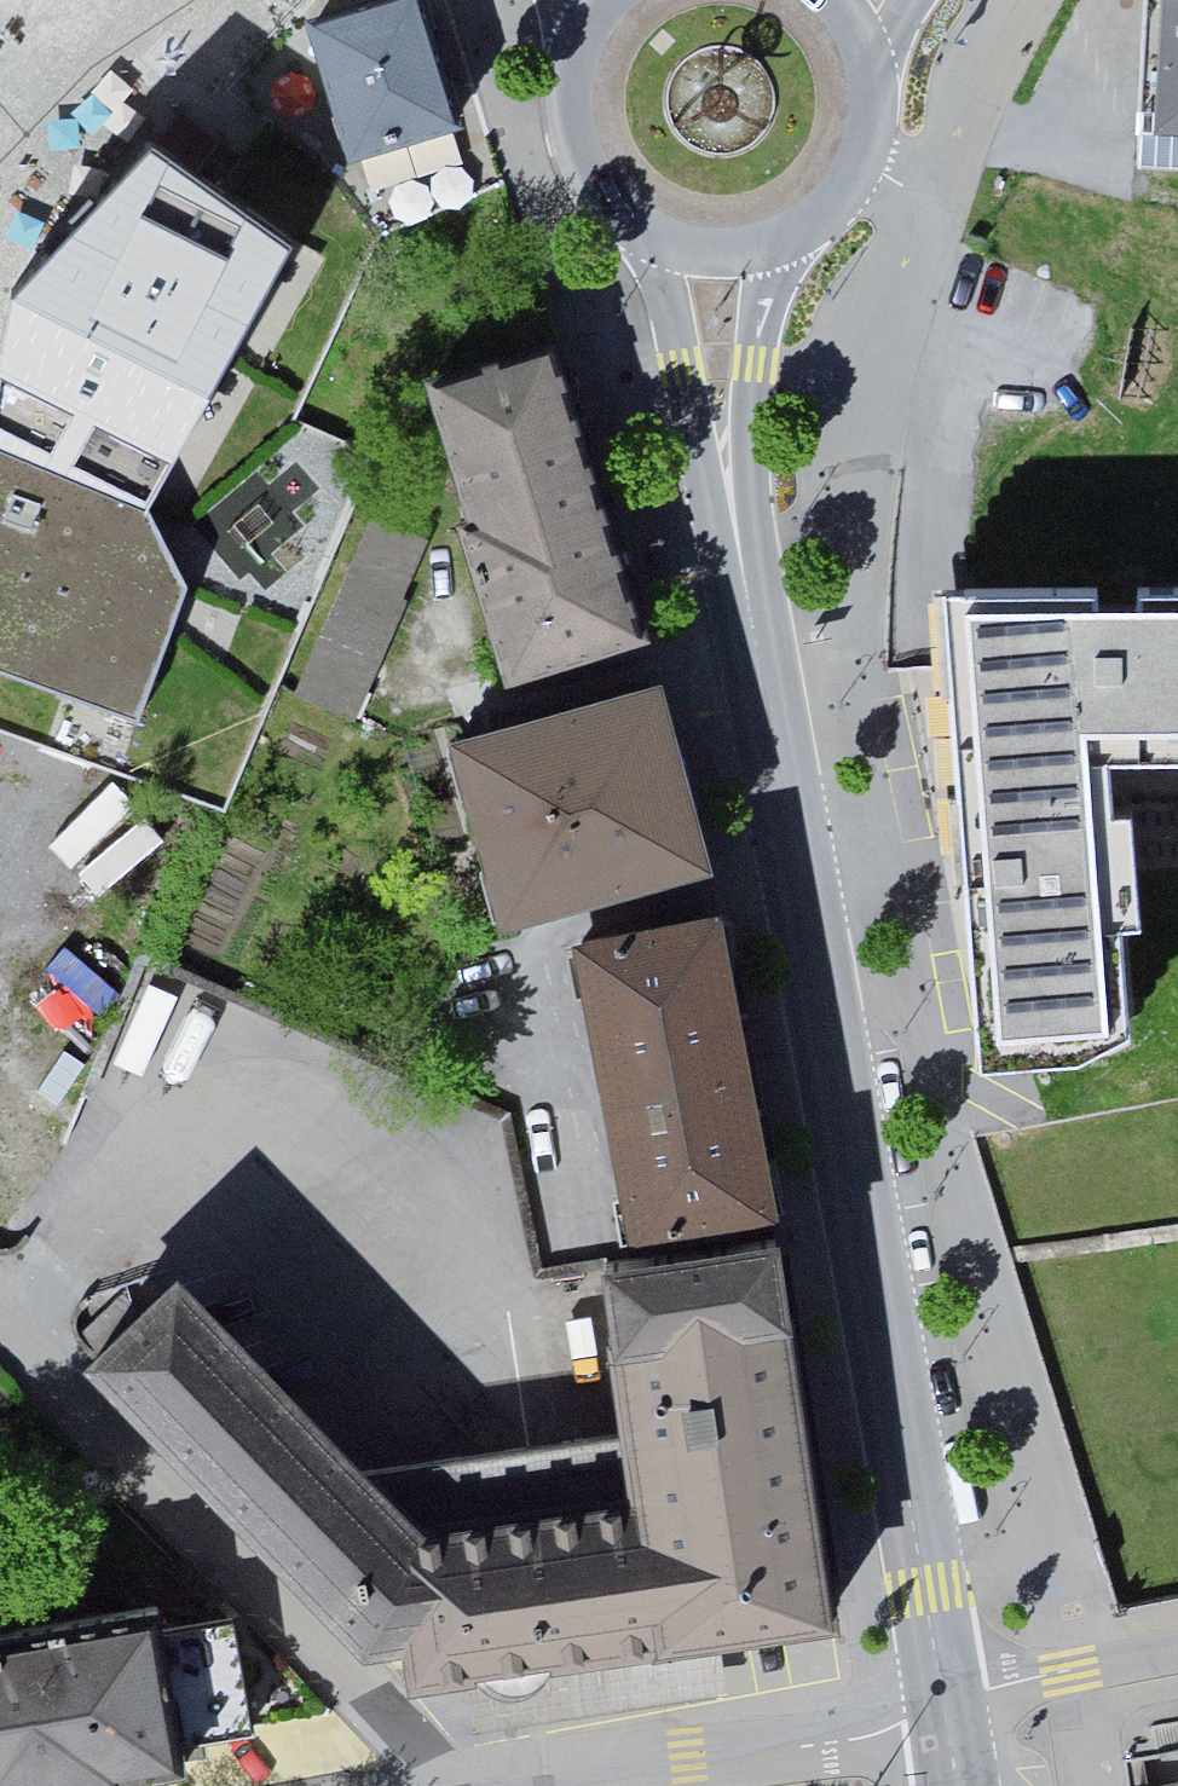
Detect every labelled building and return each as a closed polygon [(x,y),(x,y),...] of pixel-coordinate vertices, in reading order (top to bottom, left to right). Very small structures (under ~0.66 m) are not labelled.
[(409,0),(381,0),(300,25),(343,163),(450,130),(409,0)] [(1152,135),(1177,136),(1177,0),(1157,0),(1152,135)] [(133,139),(0,282),(0,466),(130,515),(279,249),(133,139)] [(537,363),(407,402),(492,690),(622,652),(537,363)] [(170,599),(130,515),(0,466),(0,713),(120,750),(170,599)] [(383,515),(305,692),(364,718),(441,540),(383,515)] [(1118,1024),(1092,731),(1177,730),(1177,602),(946,608),(951,667),(979,1033),(1118,1024)] [(455,733),(499,909),(700,859),(656,683),(455,733)] [(767,1203),(711,916),(578,942),(633,1228),(767,1203)] [(846,1667),(771,1236),(611,1262),(650,1424),(686,1704),(846,1667)] [(373,1463),(175,1264),(85,1352),(480,1738),(686,1704),(650,1424),(373,1463)] [(0,1630),(0,1785),(17,1785),(233,1752),(209,1597),(0,1630)]
